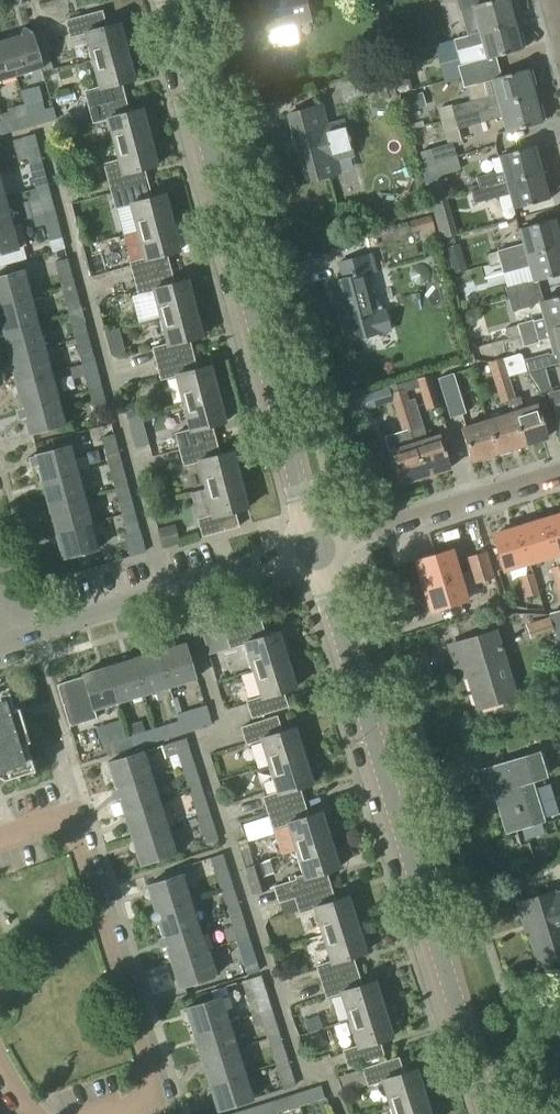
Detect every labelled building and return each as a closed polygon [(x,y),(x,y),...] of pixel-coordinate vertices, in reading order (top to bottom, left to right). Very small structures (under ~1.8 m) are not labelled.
[(308,21),(303,0),(257,0),(266,32),(308,21)] [(513,23),(507,0),(459,0),(461,10),(472,8),(478,32),(513,23)] [(101,10),(64,20),(69,38),(83,34),(90,61),(127,51),(120,23),(106,26),(101,10)] [(459,77),(498,66),(495,56),(520,49),(520,47),(525,46),(521,31),(516,32),(513,23),(478,32),(452,39),(455,52),(482,44),(486,58),(456,66),(459,77)] [(12,77),(42,68),(31,33),(23,27),(17,37),(2,42),(12,77)] [(12,77),(2,42),(0,42),(0,81),(12,77)] [(97,87),(83,91),(87,107),(124,97),(120,83),(135,79),(127,51),(90,61),(97,87)] [(414,55),(395,60),(398,74),(417,70),(414,55)] [(354,90),(393,79),(389,64),(350,75),(354,90)] [(453,118),(533,96),(530,87),(536,85),(532,70),(526,71),(526,70),(500,77),(498,66),(459,77),(462,88),(491,80),(495,94),(450,106),(453,118)] [(404,113),(426,107),(422,93),(400,99),(404,113)] [(533,96),(453,118),(456,129),(501,117),(505,131),(546,120),(541,105),(535,106),(533,96)] [(113,146),(150,136),(143,109),(129,113),(124,97),(87,107),(91,124),(106,120),(113,146)] [(37,100),(21,105),(27,128),(56,120),(53,107),(43,109),(41,100),(37,101),(37,100)] [(0,121),(0,135),(27,128),(21,105),(0,110),(0,118),(1,121),(0,121)] [(325,123),(320,105),(287,114),(306,184),(341,175),(337,161),(354,157),(344,118),(325,123)] [(21,138),(28,163),(41,160),(34,134),(21,138)] [(110,193),(147,183),(144,169),(158,166),(150,136),(113,146),(117,160),(102,164),(110,193)] [(423,165),(456,156),(452,142),(419,152),(423,165)] [(478,189),(540,173),(533,146),(498,156),(502,171),(493,174),(493,172),(475,177),(478,189)] [(427,179),(460,170),(456,156),(423,165),(427,179)] [(48,185),(41,160),(28,163),(34,189),(48,185)] [(540,173),(478,189),(470,192),(473,204),(499,198),(499,197),(509,194),(513,208),(547,199),(540,173)] [(136,232),(172,222),(165,195),(151,198),(147,183),(110,193),(114,210),(129,205),(136,232)] [(55,211),(48,185),(34,189),(37,198),(28,201),(32,217),(55,211)] [(11,222),(4,197),(0,198),(0,225),(11,222)] [(55,211),(32,217),(35,227),(44,225),(48,242),(62,238),(55,211)] [(522,244),(496,251),(499,262),(559,246),(553,220),(518,229),(522,244)] [(0,225),(0,266),(26,260),(22,246),(17,247),(11,222),(0,225)] [(133,279),(170,269),(166,255),(180,251),(172,222),(136,232),(143,258),(128,262),(133,279)] [(396,253),(405,294),(439,286),(430,245),(396,253)] [(461,276),(474,274),(470,246),(457,248),(461,276)] [(499,262),(499,263),(502,273),(528,266),(532,279),(505,286),(508,299),(540,290),(537,280),(559,274),(559,246),(499,262)] [(375,313),(365,273),(376,270),(371,254),(338,263),(342,279),(332,282),(348,341),(389,331),(384,310),(375,313)] [(67,258),(54,261),(61,288),(74,285),(67,258)] [(158,318),(195,308),(188,281),(174,285),(170,269),(133,279),(137,295),(151,291),(158,318)] [(30,296),(23,270),(0,276),(0,304),(30,296)] [(81,310),(74,285),(61,288),(68,314),(81,310)] [(559,324),(559,296),(543,301),(540,290),(508,299),(512,312),(535,305),(535,304),(539,303),(543,318),(533,321),(533,318),(516,323),(519,336),(536,331),(546,329),(546,328),(559,324)] [(37,322),(30,296),(0,304),(0,328),(1,331),(37,322)] [(155,365),(193,355),(189,340),(202,337),(195,308),(158,318),(165,344),(151,347),(155,365)] [(464,327),(473,325),(479,314),(477,308),(460,313),(464,327)] [(44,347),(37,322),(1,331),(0,331),(0,342),(4,342),(8,357),(44,347)] [(526,372),(559,363),(556,353),(559,352),(559,324),(546,328),(546,329),(553,353),(548,354),(548,353),(524,359),(521,352),(520,352),(526,372)] [(540,344),(536,331),(519,336),(522,348),(540,344)] [(14,382),(50,373),(44,347),(8,357),(14,382)] [(507,377),(508,377),(526,372),(520,352),(501,358),(507,377)] [(181,404),(217,394),(210,367),(197,371),(193,355),(155,365),(160,381),(174,377),(181,404)] [(508,377),(507,377),(501,358),(487,362),(500,403),(507,401),(515,399),(515,398),(508,377)] [(88,390),(101,387),(95,361),(81,365),(88,390)] [(21,408),(57,398),(50,373),(14,382),(21,408)] [(449,419),(464,414),(452,373),(436,378),(449,419)] [(397,391),(424,476),(450,468),(439,435),(427,439),(420,416),(414,418),(406,392),(419,388),(426,411),(440,406),(430,374),(395,384),(397,391)] [(101,387),(88,390),(95,416),(108,413),(101,387)] [(367,410),(385,404),(381,390),(363,395),(367,410)] [(547,393),(551,406),(552,406),(559,403),(559,390),(547,393)] [(398,484),(424,476),(397,391),(389,393),(402,433),(396,434),(401,447),(388,452),(398,484)] [(178,450),(216,441),(212,426),(225,423),(217,394),(181,404),(188,429),(174,433),(178,450)] [(511,413),(521,446),(547,438),(537,405),(523,409),(519,397),(515,398),(515,399),(507,401),(511,413)] [(57,398),(21,408),(14,409),(18,420),(24,418),(28,434),(64,425),(57,398)] [(552,406),(555,417),(559,416),(559,403),(552,406)] [(496,453),(521,446),(511,413),(486,421),(496,453)] [(471,461),(496,453),(486,421),(460,429),(471,461)] [(100,438),(107,464),(121,460),(114,434),(100,438)] [(204,490),(240,480),(233,452),(220,456),(216,441),(178,450),(183,466),(197,462),(204,490)] [(41,481),(77,472),(70,446),(27,457),(30,468),(37,466),(41,481)] [(128,486),(121,460),(107,464),(114,489),(128,486)] [(47,507),(84,497),(77,472),(41,481),(47,507)] [(240,480),(204,490),(211,515),(196,519),(201,537),(238,527),(235,512),(248,509),(240,480)] [(134,511),(128,486),(114,489),(121,515),(134,511)] [(54,533),(90,523),(84,497),(47,507),(54,533)] [(134,511),(121,515),(126,534),(139,530),(134,511)] [(543,521),(553,554),(559,552),(559,516),(543,521)] [(543,521),(518,529),(528,561),(546,556),(553,554),(543,521)] [(90,523),(54,533),(61,559),(97,549),(90,523)] [(175,524),(157,529),(162,548),(180,543),(175,524)] [(502,569),(528,561),(518,529),(493,536),(502,569)] [(424,586),(457,576),(449,550),(416,560),(424,586)] [(468,572),(491,566),(487,551),(464,558),(468,572)] [(557,566),(550,568),(556,588),(559,587),(559,565),(557,566)] [(491,566),(468,572),(472,585),(495,578),(491,566)] [(533,573),(517,578),(524,598),(532,596),(539,594),(533,573)] [(432,611),(465,601),(457,576),(424,586),(432,611)] [(97,603),(93,590),(100,588),(97,577),(85,580),(92,604),(97,603)] [(548,614),(559,646),(559,609),(548,614)] [(260,620),(223,631),(224,635),(229,649),(243,645),(251,671),(286,659),(277,631),(265,635),(260,620)] [(515,697),(495,632),(447,646),(457,678),(467,676),(477,708),(515,697)] [(157,651),(169,686),(194,678),(183,643),(157,651)] [(148,654),(132,659),(144,694),(169,686),(157,651),(156,647),(155,647),(152,646),(151,646),(149,648),(147,650),(147,652),(148,654)] [(119,702),(144,694),(132,659),(107,667),(119,702)] [(286,659),(251,671),(259,696),(245,701),(251,719),(288,707),(283,691),(295,687),(286,659)] [(97,719),(94,710),(119,702),(107,667),(82,675),(82,677),(56,686),(70,727),(97,719)] [(2,674),(3,674),(2,673),(0,673),(0,778),(2,779),(30,770),(31,771),(33,771),(24,743),(27,742),(17,708),(13,709),(2,674)] [(179,721),(183,734),(211,725),(205,706),(176,715),(178,721),(179,721)] [(267,766),(302,755),(293,727),(281,731),(276,716),(239,727),(245,745),(259,741),(267,766)] [(158,741),(183,734),(179,721),(178,721),(154,728),(158,741)] [(129,735),(133,749),(158,741),(154,728),(129,735)] [(107,757),(133,749),(129,735),(103,743),(107,757)] [(181,768),(194,764),(186,738),(160,746),(164,757),(176,753),(181,768)] [(114,788),(150,777),(142,751),(106,763),(114,788)] [(224,759),(227,769),(250,763),(248,752),(224,759)] [(538,754),(538,753),(476,772),(483,796),(494,792),(506,832),(543,821),(530,781),(545,777),(544,775),(549,773),(543,753),(538,754)] [(266,813),(303,801),(299,787),(311,783),(302,755),(267,766),(276,792),(261,797),(266,813)] [(202,789),(194,764),(181,768),(185,782),(189,793),(202,789)] [(122,814),(158,802),(150,777),(114,788),(113,789),(111,791),(110,794),(110,796),(111,798),(113,799),(115,799),(118,799),(122,814)] [(210,814),(202,789),(189,793),(197,818),(210,814)] [(294,851),(329,840),(320,812),(308,815),(303,801),(266,813),(272,830),(286,825),(294,851)] [(130,839),(166,827),(158,802),(122,814),(130,839)] [(218,840),(210,814),(197,818),(205,844),(218,840)] [(166,827),(130,839),(139,865),(175,853),(166,827)] [(278,903),(330,886),(326,872),(338,868),(329,840),(294,851),(302,874),(294,877),(294,879),(272,886),(278,903)] [(209,858),(219,890),(232,886),(222,854),(209,858)] [(253,894),(269,889),(260,863),(244,868),(253,894)] [(153,911),(189,899),(181,873),(145,885),(153,911)] [(240,911),(232,886),(219,890),(227,915),(240,911)] [(321,936),(356,925),(347,896),(335,900),(330,886),(278,903),(293,899),(298,914),(313,909),(321,936)] [(516,904),(523,926),(525,925),(538,965),(559,959),(559,890),(516,904)] [(161,936),(197,925),(189,899),(153,911),(151,912),(150,913),(149,916),(149,917),(150,920),(151,921),(152,922),(153,922),(156,922),(161,936)] [(248,936),(240,911),(227,915),(235,940),(248,936)] [(169,961),(205,950),(197,925),(161,936),(158,938),(157,939),(157,941),(157,943),(157,945),(159,946),(160,947),(162,947),(164,947),(169,961)] [(320,983),(357,971),(352,956),(364,952),(356,925),(321,936),(329,961),(315,966),(320,983)] [(259,972),(248,936),(235,940),(241,959),(246,976),(259,972)] [(205,950),(169,961),(177,987),(213,976),(205,950)] [(348,1021),(383,1010),(374,981),(361,985),(357,971),(320,983),(325,999),(340,994),(348,1021)] [(251,1015),(271,1009),(261,975),(240,982),(251,1015)] [(193,1034),(228,1022),(220,997),(184,1008),(193,1034)] [(279,1034),(271,1009),(251,1015),(255,1027),(262,1025),(266,1038),(279,1034)] [(383,1010),(348,1021),(356,1046),(341,1050),(347,1068),(384,1057),(379,1040),(391,1036),(383,1010)] [(201,1059),(236,1048),(228,1022),(193,1034),(201,1059)] [(266,1038),(274,1064),(287,1059),(279,1034),(266,1038)] [(209,1084),(245,1073),(236,1048),(201,1059),(209,1084)] [(389,1108),(425,1097),(416,1069),(403,1073),(398,1057),(361,1069),(338,1077),(343,1093),(366,1086),(367,1087),(381,1082),(389,1108)] [(296,1086),(287,1059),(274,1064),(282,1090),(296,1086)] [(217,1110),(253,1099),(245,1073),(209,1084),(217,1110)] [(321,1086),(296,1093),(300,1107),(325,1099),(321,1086)] [(271,1101),(275,1113),(277,1113),(300,1107),(296,1093),(271,1101)] [(389,1108),(391,1113),(430,1113),(425,1097),(389,1108)] [(248,1113),(275,1113),(271,1101),(246,1109),(248,1113)]
